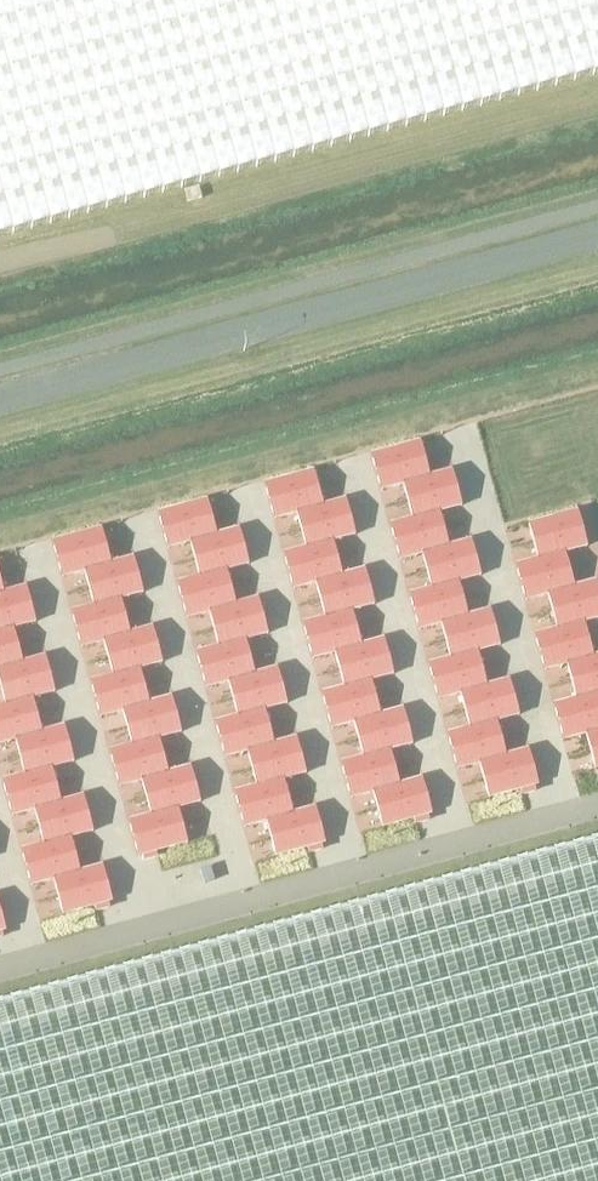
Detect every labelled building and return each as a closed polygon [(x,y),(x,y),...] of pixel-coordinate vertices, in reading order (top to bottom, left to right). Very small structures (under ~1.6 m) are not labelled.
[(597,72),(597,0),(0,0),(0,235),(597,72)] [(419,442),(371,455),(380,490),(403,484),(412,519),(390,525),(399,560),(422,554),(431,589),(409,595),(419,630),(441,624),(450,658),(428,664),(438,699),(460,693),(470,728),(447,734),(457,769),(479,763),(489,798),(537,785),(528,750),(505,756),(496,721),(518,715),(509,680),(486,686),(477,651),(499,645),(490,610),(467,616),(458,581),(480,575),(470,540),(448,547),(439,512),(461,506),(451,471),(429,477),(419,442)] [(313,471),(264,484),(274,519),(296,513),(306,548),(283,554),(293,589),(315,583),(325,618),(302,624),(312,659),(334,652),(344,687),(322,693),(331,728),(353,722),(363,757),(341,763),(350,798),(373,792),(382,827),(431,813),(421,779),(399,785),(389,750),(412,744),(402,709),(380,715),(370,680),(393,674),(383,639),(361,645),(351,610),(373,604),(364,569),(342,576),(332,541),(354,535),(345,500),(322,506),(313,471)] [(206,500),(158,513),(167,548),(190,542),(199,577),(177,583),(186,618),(209,612),(218,647),(196,653),(205,688),(228,681),(237,716),(215,722),(225,757),(247,751),(256,786),(234,792),(244,827),(266,821),(276,856),(324,842),(315,808),(292,814),(283,779),(305,773),(296,738),(273,744),(264,709),(286,703),(276,668),(254,674),(245,639),(267,633),(257,598),(235,605),(225,570),(248,564),(238,529),(216,535),(206,500)] [(515,566),(525,600),(547,594),(557,629),(534,635),(544,670),(566,664),(576,699),(554,705),(563,740),(586,734),(595,769),(597,768),(597,655),(593,657),(583,622),(597,618),(597,588),(596,581),(574,587),(564,552),(586,546),(577,511),(528,525),(538,560),(515,566)] [(100,529),(51,542),(61,577),(83,571),(93,606),(70,612),(80,647),(102,641),(112,676),(89,682),(99,717),(121,711),(131,745),(108,751),(118,786),(140,780),(150,815),(127,821),(137,856),(185,843),(176,808),(198,802),(189,767),(166,773),(157,738),(179,732),(170,697),(147,703),(138,668),(160,662),(151,628),(128,634),(119,599),(141,593),(132,558),(109,564),(100,529)] [(5,705),(0,706),(0,743),(15,739),(24,774),(2,780),(11,815),(34,809),(43,844),(21,850),(31,885),(53,879),(62,914),(111,900),(102,866),(79,872),(70,837),(92,831),(82,796),(60,802),(51,767),(73,761),(63,726),(41,732),(31,697),(54,691),(44,656),(22,662),(12,628),(35,621),(25,587),(3,593),(0,582),(0,685),(5,705)] [(0,996),(0,1180),(597,1180),(597,833),(0,996)] [(209,868),(199,871),(203,886),(213,883),(209,868)]
